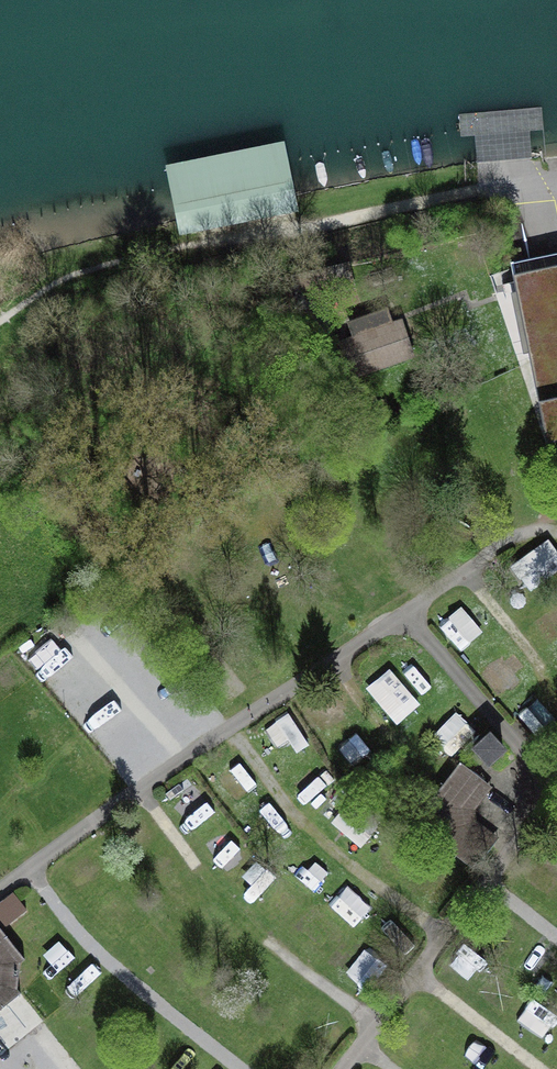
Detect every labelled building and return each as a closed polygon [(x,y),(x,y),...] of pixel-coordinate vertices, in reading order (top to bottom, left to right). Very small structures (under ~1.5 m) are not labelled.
[(284,141),(165,165),(180,236),(283,215),(299,211),(284,141)] [(548,444),(556,442),(556,274),(515,282),(548,444)] [(388,327),(383,313),(350,325),(355,338),(328,348),(336,369),(349,364),(354,377),(413,356),(401,322),(388,327)] [(556,572),(556,545),(549,535),(511,565),(533,591),(556,572)] [(462,648),(485,629),(464,604),(441,623),(462,648)] [(500,692),(520,677),(503,656),(484,671),(500,692)] [(367,686),(397,722),(422,702),(392,666),(367,686)] [(266,724),(279,751),(306,739),(293,712),(266,724)] [(452,748),(468,729),(452,716),(436,734),(452,748)] [(490,737),(476,750),(489,764),(504,751),(490,737)] [(428,804),(433,807),(436,834),(433,838),(474,870),(484,858),(493,846),(466,825),(464,809),(485,782),(460,763),(428,804)] [(344,807),(334,826),(365,843),(376,824),(344,807)] [(0,900),(0,906),(10,921),(28,909),(15,890),(0,900)] [(21,994),(17,989),(20,963),(25,960),(0,929),(0,1010),(21,994)]
